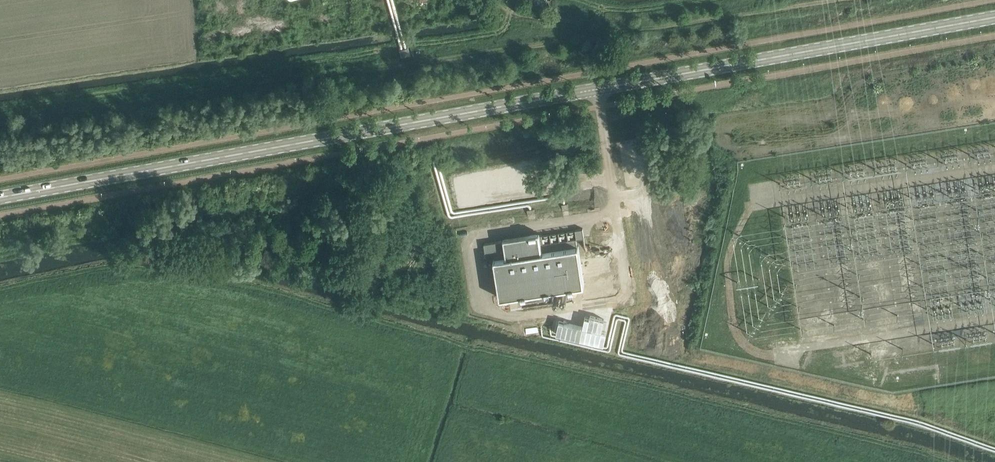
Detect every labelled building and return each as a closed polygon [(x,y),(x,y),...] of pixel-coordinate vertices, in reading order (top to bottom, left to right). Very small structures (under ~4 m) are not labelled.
[(493,258),(498,298),(585,284),(579,245),(577,245),(576,238),(584,237),(582,228),(484,243),(485,252),(493,251),(494,258),(493,258)] [(569,298),(554,300),(554,306),(570,304),(569,298)]
